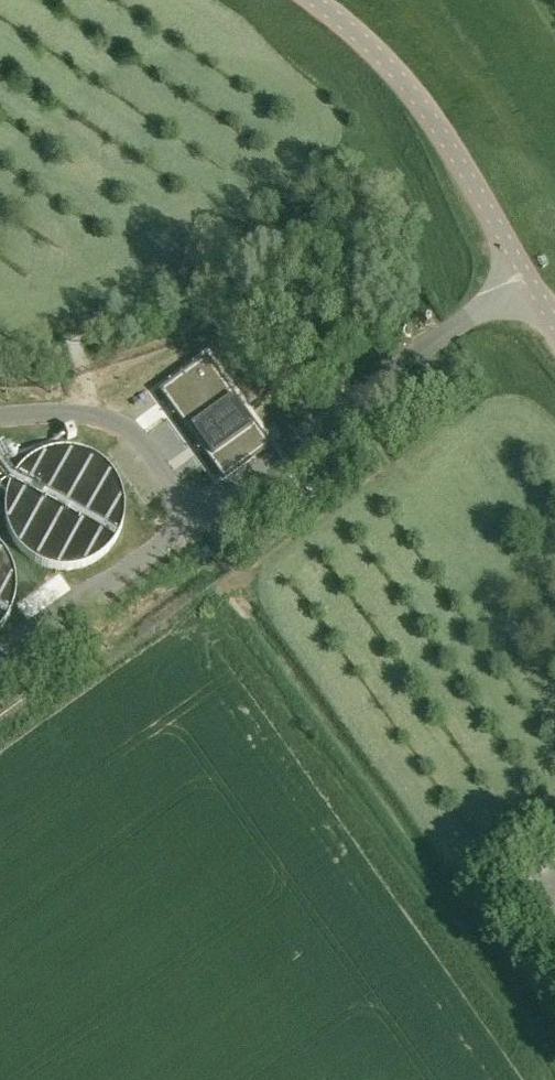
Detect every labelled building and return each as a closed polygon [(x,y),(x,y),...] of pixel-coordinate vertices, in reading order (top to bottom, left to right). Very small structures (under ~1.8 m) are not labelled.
[(188,433),(191,431),(221,473),(266,441),(206,359),(159,393),(188,433)] [(118,537),(121,532),(122,527),(124,521),(124,515),(125,509),(124,503),(123,497),(122,492),(120,486),(117,481),(114,476),(110,471),(106,467),(102,463),(97,460),(92,457),(87,455),(81,453),(75,451),(69,451),(64,450),(58,451),(52,452),(46,453),(41,455),(35,458),(30,461),(26,465),(22,469),(18,473),(14,478),(11,483),(9,488),(7,494),(6,500),(5,506),(5,511),(5,517),(6,523),(8,529),(10,534),(12,539),(16,544),(19,549),(23,553),(28,557),(32,561),(38,564),(43,566),(48,568),(54,569),(60,570),(66,570),(72,570),(78,569),(83,567),(89,565),(94,562),(99,559),(104,556),(108,552),(112,547),(115,543),(118,537)] [(12,610),(14,605),(15,599),(16,593),(16,588),(16,582),(15,576),(13,570),(11,565),(8,559),(5,554),(2,550),(0,548),(0,629),(3,626),(6,621),(9,616),(12,610)]
